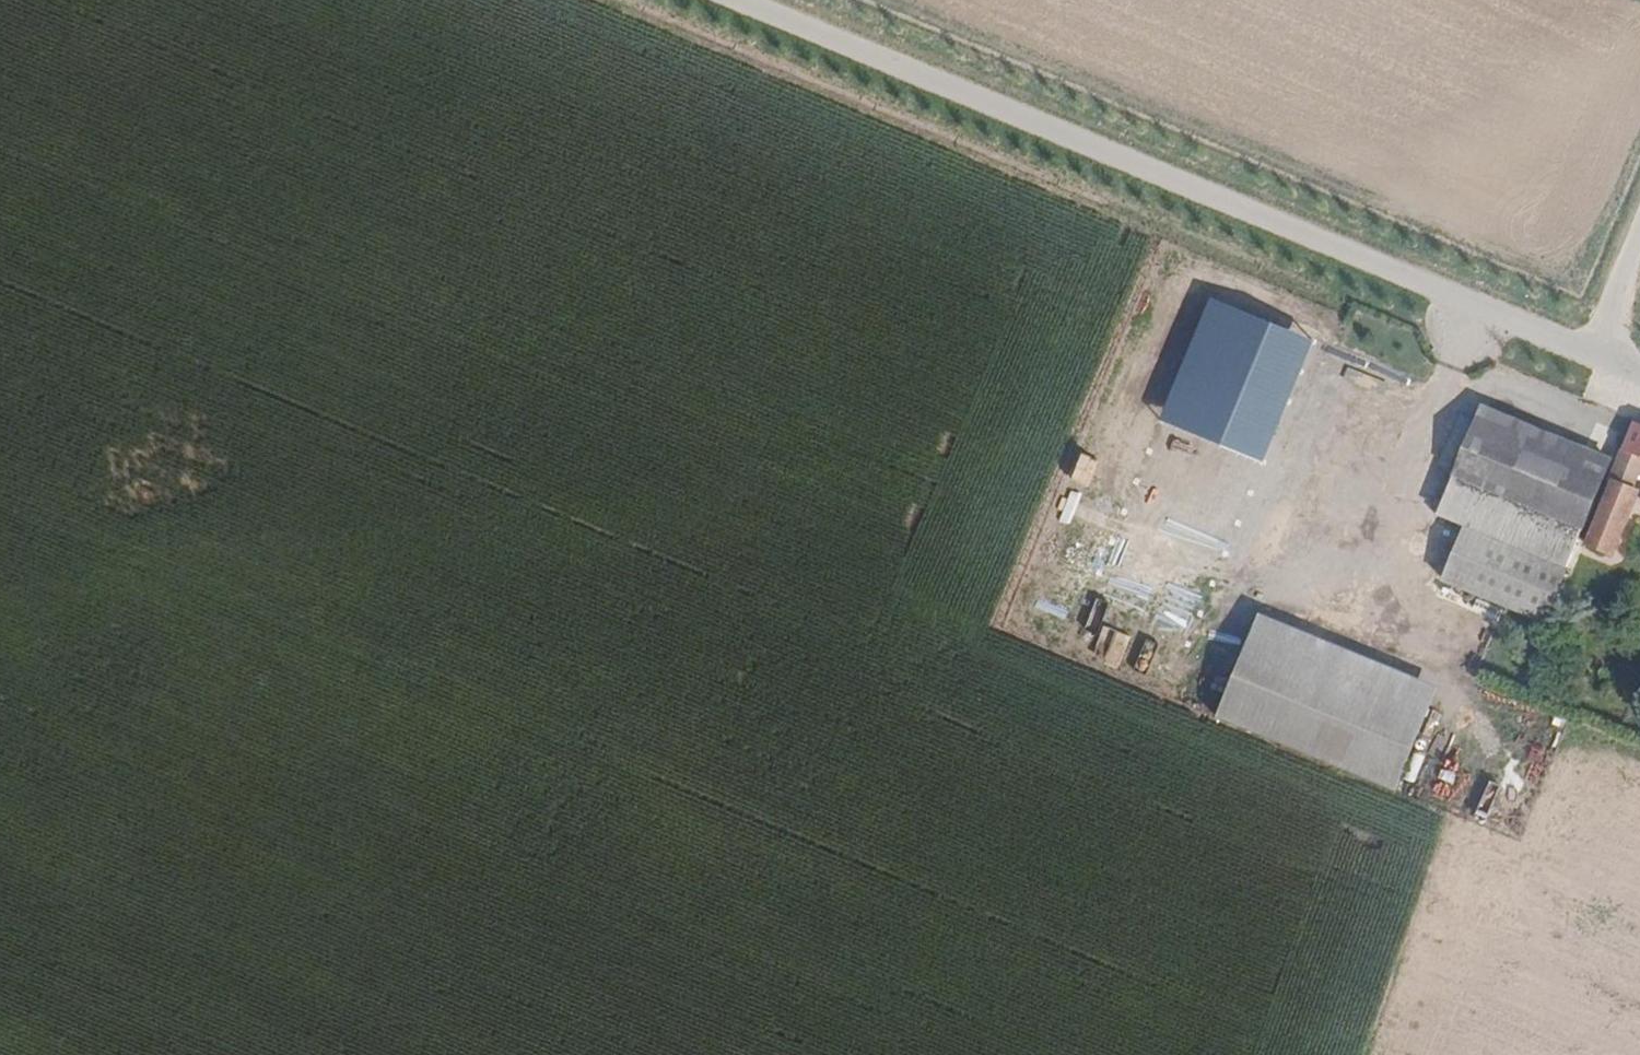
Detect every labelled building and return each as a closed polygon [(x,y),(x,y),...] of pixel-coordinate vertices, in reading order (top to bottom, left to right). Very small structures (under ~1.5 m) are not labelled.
[(1312,338),(1207,296),(1157,420),(1262,462),(1312,338)] [(1484,401),(1465,445),(1599,502),(1618,458),(1484,401)] [(1633,420),(1618,458),(1599,502),(1582,543),(1608,554),(1634,490),(1629,487),(1636,471),(1639,473),(1639,423),(1633,420)] [(1599,502),(1465,445),(1437,514),(1466,527),(1570,566),(1582,543),(1599,502)] [(1570,566),(1466,527),(1445,584),(1549,623),(1570,566)] [(1438,681),(1260,609),(1217,711),(1394,786),(1438,681)]
